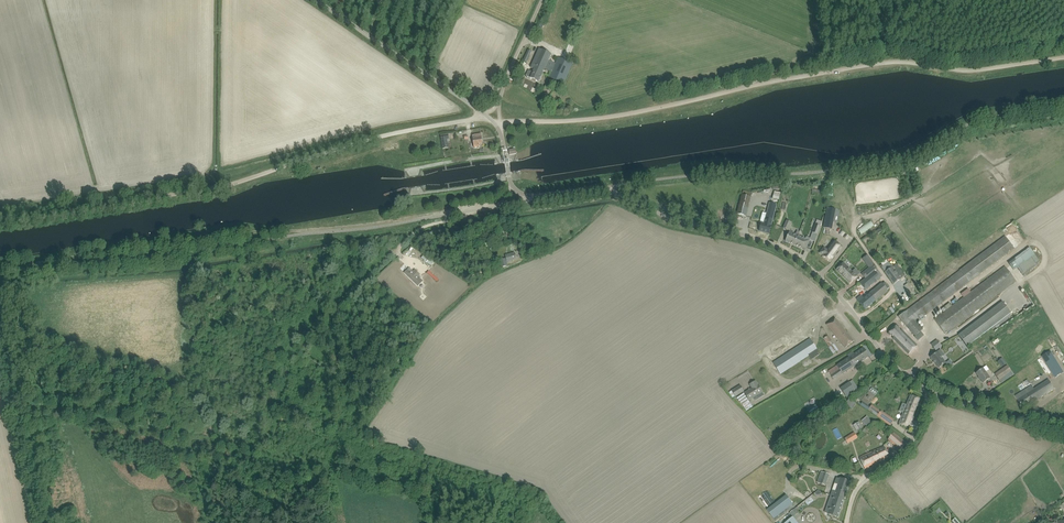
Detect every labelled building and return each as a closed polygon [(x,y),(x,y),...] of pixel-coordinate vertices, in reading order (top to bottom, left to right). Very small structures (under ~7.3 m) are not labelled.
[(529,70),(528,71),(526,76),(539,82),(545,69),(552,72),(550,77),(564,84),(573,64),(559,58),(556,64),(549,61),(552,54),(540,49),(531,68),(533,69),(532,72),(529,70)] [(527,63),(532,51),(529,50),(523,61),(527,63)] [(481,134),(476,135),(472,135),(474,148),(479,147),(479,146),(483,145),(481,134)] [(746,216),(747,211),(750,198),(742,195),(737,214),(746,216)] [(762,223),(759,231),(769,234),(771,225),(770,225),(771,221),(773,221),(777,205),(770,203),(766,219),(767,220),(766,224),(762,223)] [(827,211),(824,227),(832,229),(835,213),(827,211)] [(861,232),(875,226),(873,222),(859,228),(861,232)] [(821,226),(815,224),(812,232),(817,234),(821,226)] [(785,241),(794,245),(798,236),(800,232),(797,231),(795,235),(789,232),(788,236),(785,241)] [(798,236),(794,245),(806,250),(808,245),(810,241),(798,236)] [(916,322),(969,281),(1013,248),(1005,237),(960,270),(898,317),(915,336),(922,329),(916,322)] [(841,246),(834,241),(827,250),(824,247),(820,253),(823,256),(830,262),(841,246)] [(1030,249),(1010,265),(1014,270),(1015,269),(1017,267),(1022,274),(1036,263),(1039,261),(1030,249)] [(507,261),(516,259),(515,253),(506,256),(507,261)] [(424,255),(421,258),(431,266),(432,265),(433,262),(434,261),(425,254),(424,255)] [(505,258),(499,260),(501,268),(508,266),(505,258)] [(870,259),(865,262),(869,268),(866,270),(870,275),(874,271),(877,269),(870,259)] [(892,264),(891,265),(890,264),(891,264),(890,262),(882,267),(894,284),(906,275),(897,264),(894,266),(892,264)] [(844,263),(837,270),(850,283),(857,276),(859,273),(855,269),(852,272),(844,263)] [(943,312),(935,319),(935,320),(946,334),(947,332),(953,329),(1016,281),(1004,266),(970,292),(968,289),(961,294),(963,297),(952,306),(950,303),(941,310),(943,312)] [(433,269),(431,272),(433,274),(434,273),(444,282),(447,279),(441,274),(441,273),(438,270),(436,271),(433,269)] [(418,286),(423,282),(420,279),(420,278),(418,277),(420,275),(415,270),(413,272),(412,271),(410,273),(408,270),(405,273),(418,286)] [(874,271),(864,279),(870,286),(880,278),(874,271)] [(861,296),(857,299),(865,309),(888,291),(882,284),(863,299),(861,296)] [(1011,313),(1002,302),(958,335),(967,346),(1011,313)] [(828,324),(845,347),(854,341),(836,318),(828,324)] [(897,325),(888,334),(890,336),(891,335),(894,338),(893,338),(908,354),(917,346),(902,330),(901,331),(898,328),(899,327),(897,325)] [(780,341),(787,352),(809,338),(802,327),(780,341)] [(824,338),(828,345),(830,347),(829,348),(833,354),(838,351),(833,344),(832,342),(828,336),(824,338)] [(810,339),(773,363),(780,374),(809,355),(812,360),(820,354),(817,350),(810,339)] [(942,346),(941,345),(937,340),(931,345),(936,350),(942,346)] [(842,374),(865,359),(869,356),(864,348),(854,354),(853,352),(847,355),(849,357),(847,357),(848,358),(828,371),(833,379),(842,373),(842,374)] [(918,349),(910,358),(916,363),(924,354),(918,349)] [(941,350),(935,354),(931,357),(939,368),(945,363),(941,357),(944,355),(941,350)] [(1051,351),(1042,357),(1055,377),(1063,372),(1051,351)] [(1002,358),(998,362),(1002,367),(1006,364),(1002,358)] [(1022,382),(1046,367),(1041,360),(1017,374),(1022,382)] [(999,379),(1011,370),(1007,365),(995,374),(999,379)] [(987,366),(981,370),(976,373),(983,383),(990,378),(985,372),(989,369),(987,366)] [(1030,393),(1035,401),(1054,389),(1049,380),(1035,389),(1030,393)] [(753,389),(745,393),(749,400),(762,392),(759,387),(758,385),(758,386),(755,382),(750,385),(753,389)] [(849,383),(840,389),(846,398),(855,392),(853,388),(849,383)] [(735,396),(744,391),(740,386),(732,391),(735,396)] [(1022,392),(1016,396),(1018,400),(1024,409),(1029,406),(1035,401),(1030,393),(1035,389),(1034,390),(1032,386),(1027,389),(1028,391),(1023,395),(1022,392)] [(911,395),(909,400),(907,405),(903,403),(899,412),(903,413),(899,424),(909,427),(920,399),(911,395)] [(849,399),(845,405),(852,409),(856,404),(849,399)] [(817,405),(808,410),(811,415),(820,410),(817,405)] [(870,407),(868,410),(872,413),(890,426),(894,420),(875,407),(875,408),(872,405),(870,407)] [(867,416),(862,421),(866,426),(871,421),(867,416)] [(863,428),(859,422),(853,426),(857,432),(863,428)] [(848,444),(858,437),(855,433),(845,439),(848,444)] [(888,440),(896,446),(900,450),(906,443),(894,433),(888,440)] [(889,456),(887,451),(884,447),(868,454),(859,458),(865,469),(889,456)] [(821,472),(817,483),(825,486),(829,475),(821,472)] [(833,490),(831,495),(844,499),(850,482),(840,478),(840,479),(837,478),(835,484),(838,485),(836,491),(833,490)] [(776,522),(795,507),(786,495),(767,510),(776,522)] [(838,517),(844,499),(831,495),(825,512),(828,513),(828,514),(838,517)] [(795,517),(800,511),(795,508),(791,514),(795,517)]
